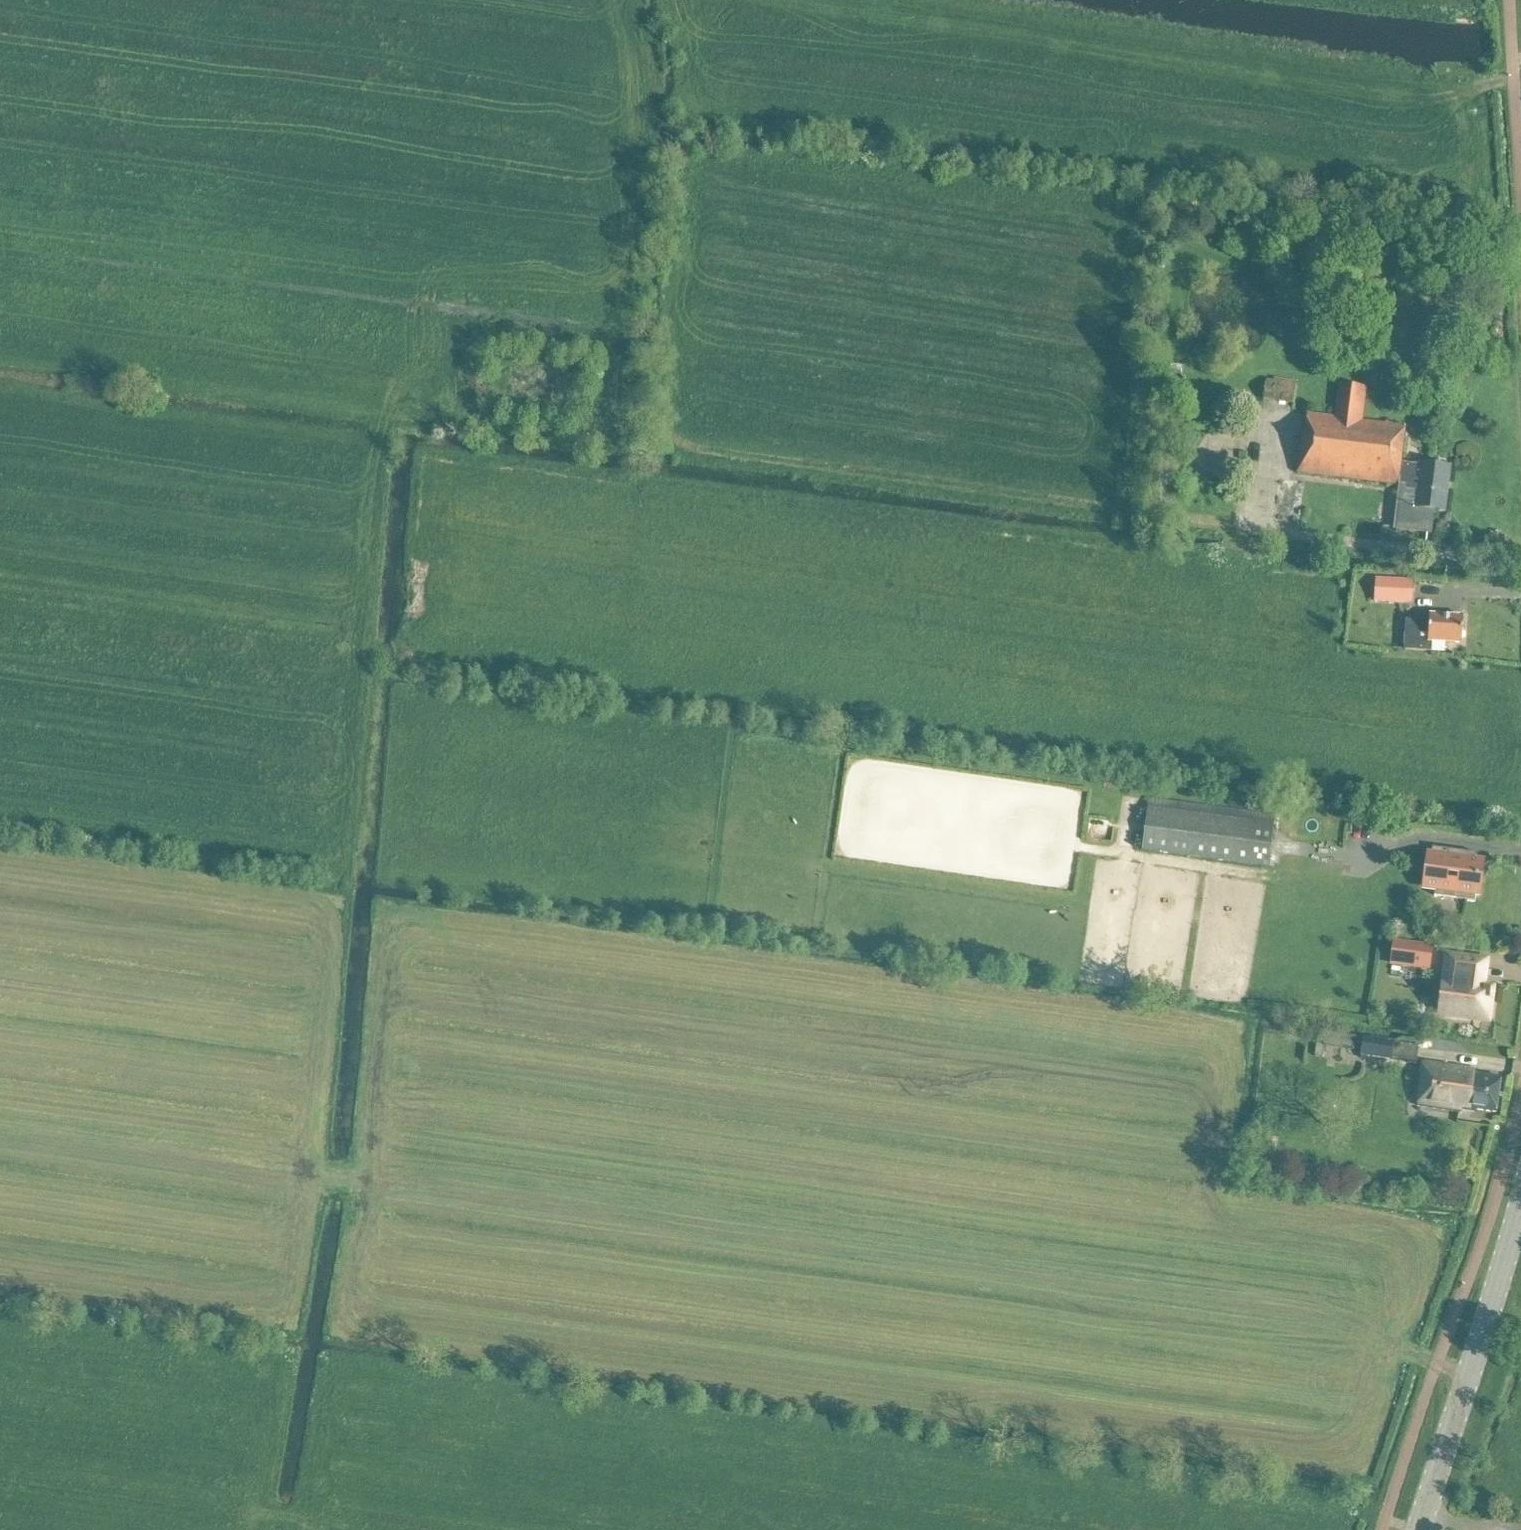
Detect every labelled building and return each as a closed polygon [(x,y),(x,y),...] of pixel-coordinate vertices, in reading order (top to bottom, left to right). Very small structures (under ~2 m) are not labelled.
[(1292,404),(1294,382),(1273,380),(1273,381),(1269,381),(1267,402),(1292,404)] [(1302,431),(1297,474),(1404,487),(1403,492),(1417,494),(1415,507),(1401,506),(1398,528),(1428,531),(1430,510),(1444,512),(1450,468),(1402,462),(1406,427),(1362,422),(1366,389),(1339,385),(1334,418),(1307,415),(1305,432),(1302,431)] [(1408,605),(1410,578),(1366,575),(1365,593),(1385,595),(1384,604),(1408,605)] [(1461,644),(1463,617),(1429,616),(1429,622),(1406,621),(1404,651),(1431,652),(1431,642),(1461,644)] [(1269,867),(1274,827),(1147,810),(1142,849),(1269,867)] [(1475,862),(1476,853),(1433,847),(1432,856),(1428,855),(1423,887),(1435,889),(1434,897),(1475,902),(1476,894),(1480,894),(1484,863),(1475,862)] [(1390,963),(1409,965),(1412,943),(1393,940),(1390,963)] [(1482,987),(1486,962),(1448,957),(1442,1000),(1450,1001),(1448,1015),(1454,1016),(1454,1018),(1472,1020),(1472,1018),(1482,1020),(1484,1005),(1490,1006),(1492,989),(1482,987)] [(1391,1060),(1393,1042),(1363,1038),(1360,1056),(1391,1060)] [(1316,1045),(1314,1056),(1322,1058),(1324,1046),(1316,1045)] [(1496,1113),(1501,1079),(1477,1076),(1478,1071),(1464,1069),(1424,1063),(1418,1107),(1460,1113),(1461,1111),(1476,1113),(1476,1110),(1496,1113)]
